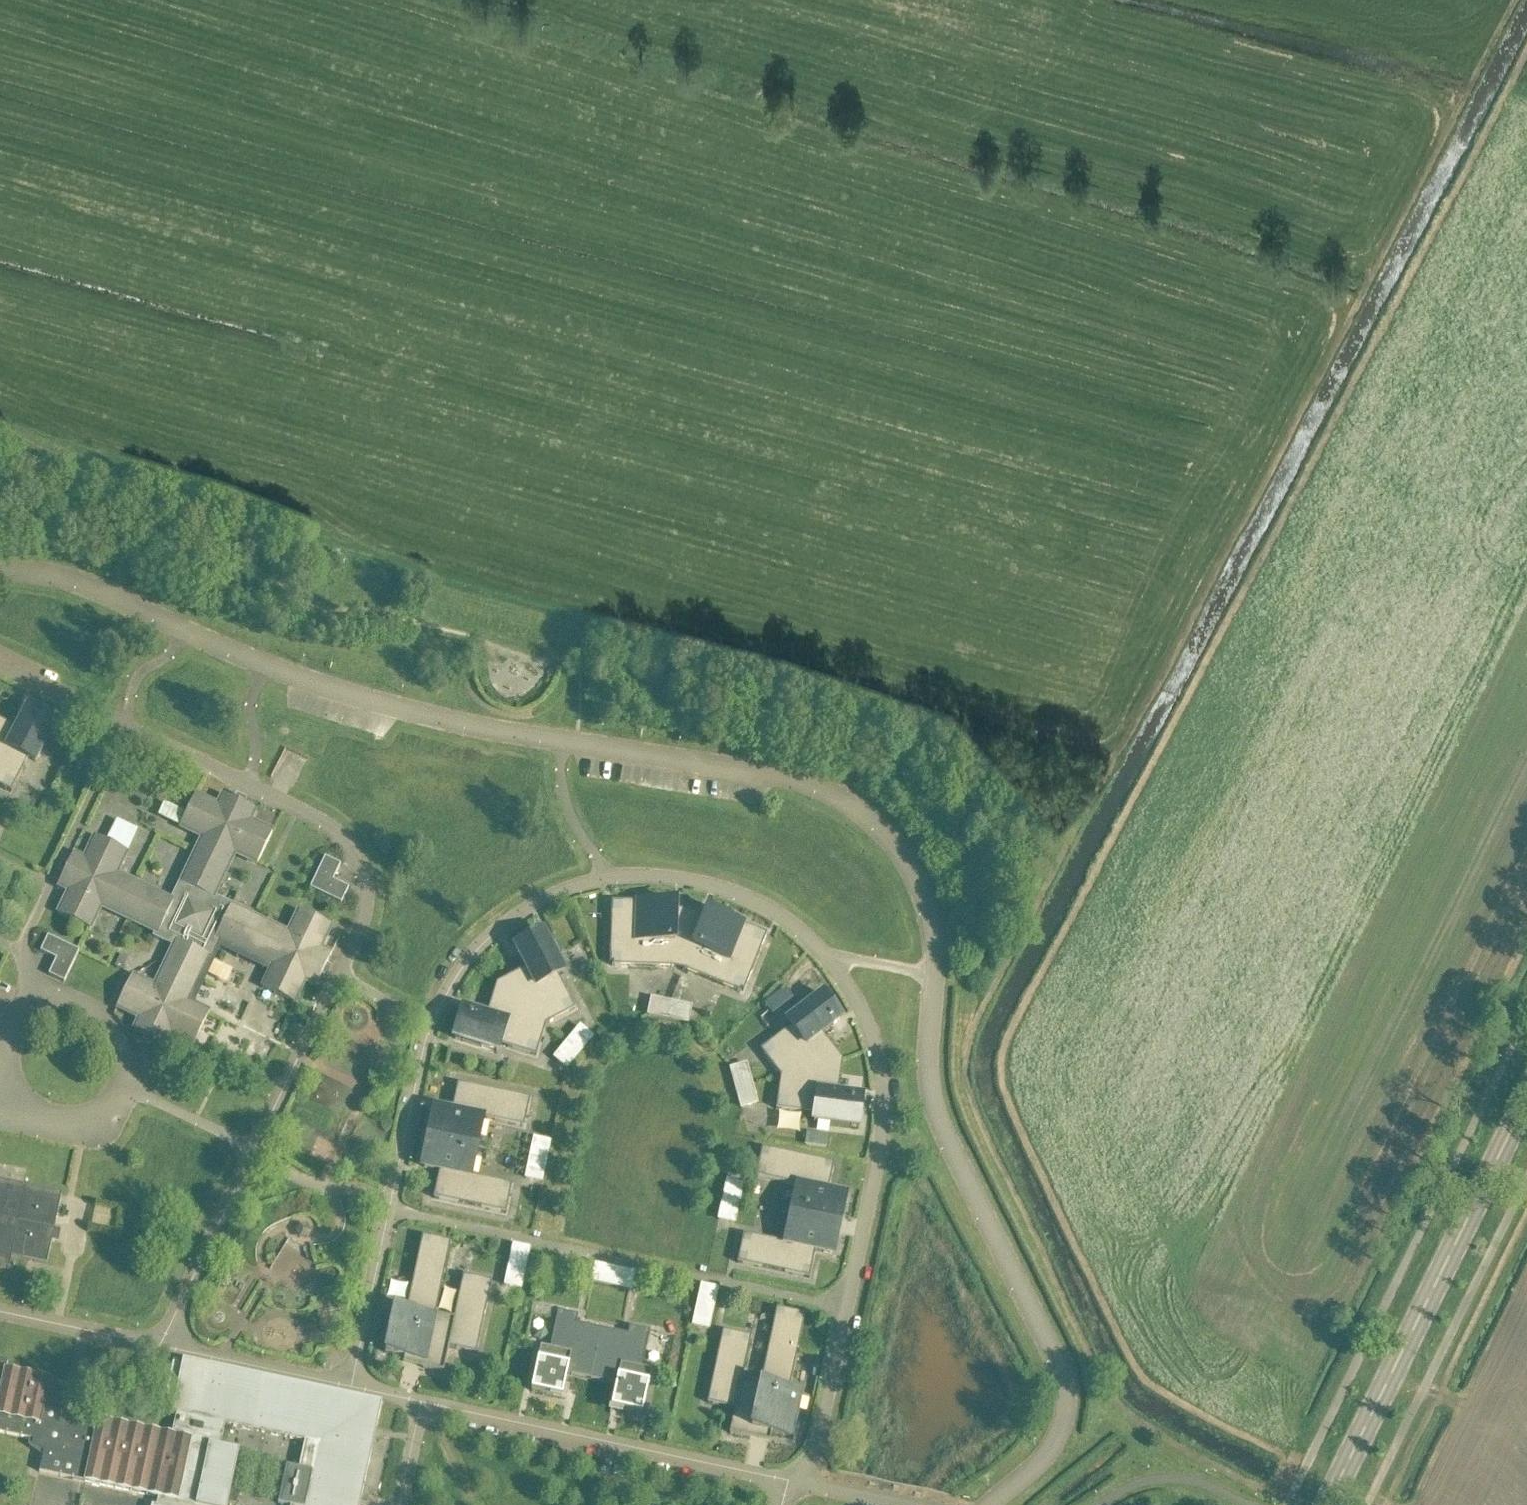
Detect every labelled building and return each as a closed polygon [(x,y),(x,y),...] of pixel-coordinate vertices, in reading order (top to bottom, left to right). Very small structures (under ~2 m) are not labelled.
[(11,796),(28,762),(35,765),(55,725),(27,711),(16,732),(0,724),(0,791),(11,796)] [(197,954),(205,936),(273,968),(262,991),(294,1006),(305,983),(316,989),(331,957),(320,952),(331,929),(299,914),(288,937),(213,901),(234,856),(257,867),(272,835),(249,824),(255,813),(223,798),(218,809),(194,798),(179,830),(203,841),(181,887),(192,892),(183,910),(116,878),(127,855),(95,840),(84,863),(73,857),(58,889),(69,894),(58,917),(90,932),(101,909),(157,936),(155,941),(170,948),(172,943),(176,945),(154,990),(131,979),(116,1011),(140,1022),(134,1033),(166,1048),(171,1037),(194,1048),(209,1016),(186,1005),(208,959),(197,954)] [(341,907),(349,891),(333,883),(340,868),(324,860),(310,892),(341,907)] [(673,968),(678,970),(689,915),(674,912),(674,906),(612,904),(610,964),(612,964),(612,966),(673,968)] [(706,918),(689,915),(678,970),(679,970),(684,972),(738,993),(739,991),(742,992),(763,941),(765,936),(707,913),(706,918)] [(496,985),(545,1027),(574,1011),(556,977),(563,974),(542,934),(514,949),(525,970),(496,985)] [(47,938),(40,954),(56,961),(48,977),(63,984),(79,953),(47,938)] [(535,1058),(545,1027),(496,985),(486,1018),(463,1011),(453,1041),(496,1054),(498,1047),(535,1058)] [(779,1079),(841,1062),(821,1035),(840,1021),(821,996),(785,1023),(790,1029),(759,1052),(779,1079)] [(648,1016),(667,1020),(670,1005),(651,1001),(648,1016)] [(670,1005),(667,1020),(686,1024),(689,1009),(670,1005)] [(578,1027),(565,1043),(580,1055),(593,1039),(578,1027)] [(566,1071),(580,1055),(565,1043),(552,1059),(566,1071)] [(837,1095),(841,1062),(779,1079),(775,1111),(813,1116),(812,1124),(857,1130),(861,1098),(837,1095)] [(734,1090),(751,1086),(746,1065),(728,1070),(734,1090)] [(436,1109),(429,1139),(474,1149),(480,1120),(523,1129),(529,1100),(457,1085),(451,1113),(436,1109)] [(751,1086),(734,1090),(740,1111),(757,1106),(751,1086)] [(474,1149),(429,1139),(423,1169),(438,1173),(433,1200),(505,1215),(511,1186),(468,1177),(474,1149)] [(533,1139),(528,1160),(546,1164),(550,1143),(533,1139)] [(797,1188),(791,1217),(835,1226),(841,1196),(826,1193),(832,1166),(760,1150),(754,1179),(797,1188)] [(542,1184),(546,1164),(528,1160),(524,1180),(542,1184)] [(724,1182),(720,1201),(736,1205),(740,1185),(724,1182)] [(61,1195),(26,1188),(0,1183),(0,1271),(10,1273),(12,1260),(47,1267),(51,1247),(61,1195)] [(736,1205),(720,1201),(716,1221),(732,1224),(736,1205)] [(117,1212),(96,1207),(91,1228),(113,1232),(117,1212)] [(835,1226),(791,1217),(785,1246),(742,1236),(736,1265),(808,1280),(814,1253),(829,1256),(835,1226)] [(382,1357),(422,1365),(431,1318),(433,1318),(447,1246),(418,1240),(403,1316),(391,1313),(382,1357)] [(510,1249),(506,1268),(521,1272),(525,1252),(510,1249)] [(521,1272),(506,1268),(502,1288),(517,1291),(521,1272)] [(611,1289),(615,1273),(595,1269),(592,1285),(611,1289)] [(634,1277),(615,1273),(611,1289),(631,1293),(634,1277)] [(474,1357),(488,1284),(460,1279),(451,1322),(433,1318),(431,1318),(422,1365),(420,1372),(441,1376),(446,1351),(474,1357)] [(699,1288),(695,1308),(711,1311),(715,1292),(699,1288)] [(711,1311),(695,1308),(691,1328),(707,1331),(711,1311)] [(769,1434),(788,1439),(798,1395),(787,1392),(804,1317),(775,1310),(758,1386),(759,1386),(746,1439),(767,1443),(769,1434)] [(591,1382),(602,1332),(576,1327),(577,1319),(557,1315),(550,1352),(540,1350),(531,1395),(562,1401),(567,1377),(591,1382)] [(627,1337),(602,1332),(591,1382),(616,1387),(611,1411),(642,1417),(651,1373),(642,1371),(649,1333),(629,1329),(627,1337)] [(732,1410),(726,1434),(746,1439),(759,1386),(758,1386),(740,1381),(750,1338),(721,1332),(705,1403),(732,1410)] [(36,1446),(44,1452),(38,1476),(158,1502),(158,1504),(226,1504),(238,1453),(218,1449),(224,1425),(304,1443),(298,1470),(285,1467),(277,1504),(361,1504),(382,1405),(183,1363),(172,1416),(176,1417),(172,1440),(72,1419),(62,1411),(67,1387),(6,1374),(8,1367),(0,1365),(0,1438),(36,1446)]
